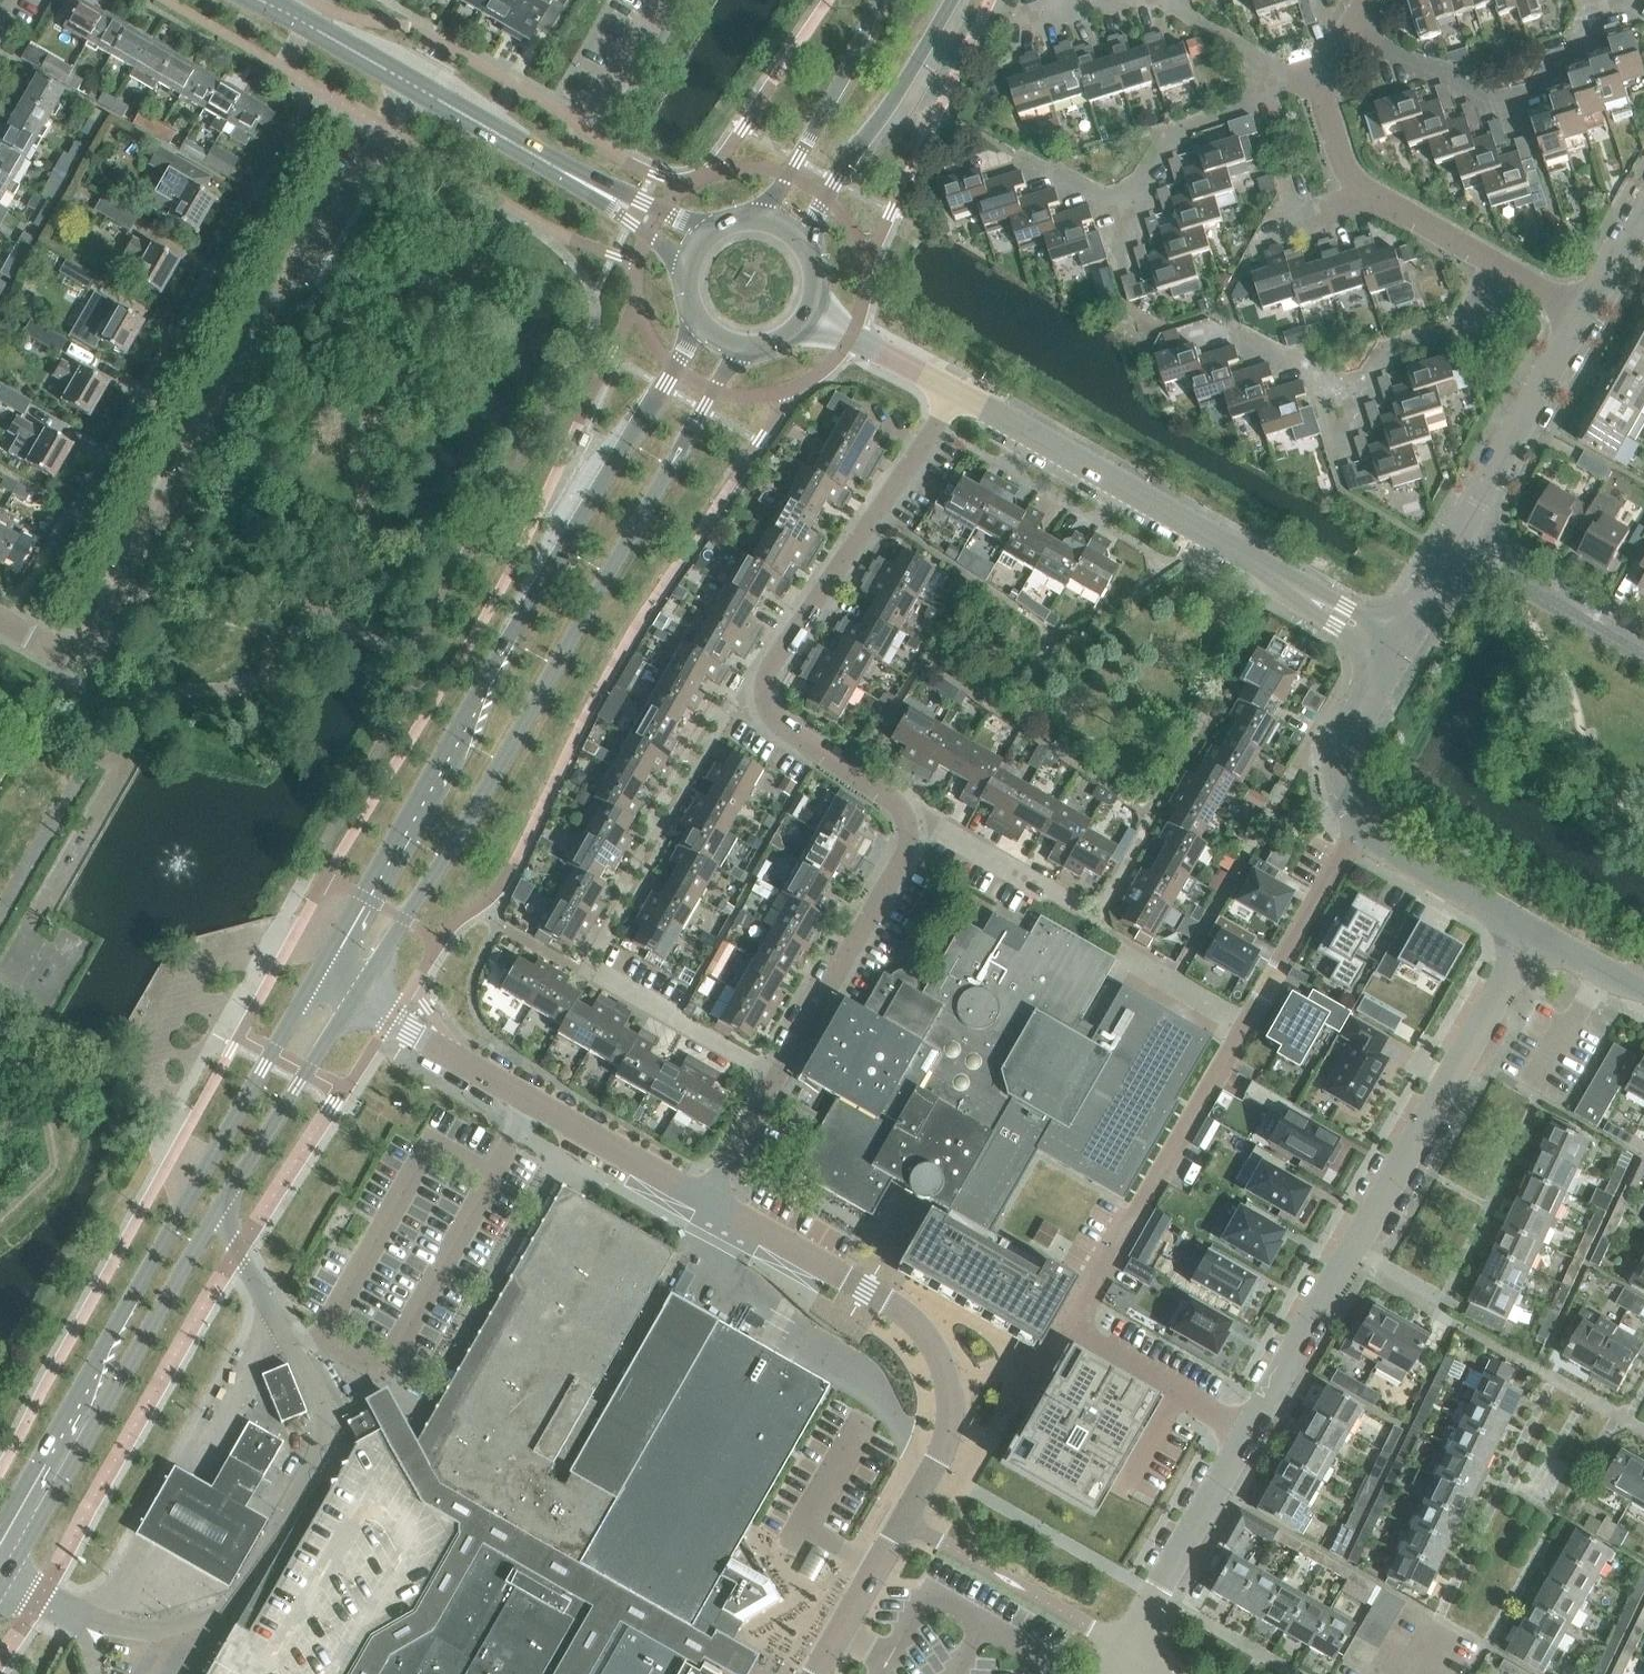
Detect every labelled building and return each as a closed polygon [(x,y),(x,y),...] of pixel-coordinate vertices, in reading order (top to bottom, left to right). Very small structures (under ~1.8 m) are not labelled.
[(62,29),(87,43),(103,15),(76,0),(70,0),(62,14),(68,18),(62,29)] [(458,0),(481,13),(489,0),(458,0)] [(481,13),(505,27),(520,0),(489,0),(481,13)] [(505,27),(513,32),(511,36),(526,45),(552,0),(520,0),(505,27)] [(1257,15),(1307,0),(1252,0),(1257,15)] [(1436,20),(1430,0),(1399,0),(1405,20),(1413,18),(1420,39),(1440,33),(1436,20)] [(1455,14),(1451,0),(1430,0),(1436,20),(1455,14)] [(1475,8),(1472,0),(1451,0),(1455,14),(1475,8)] [(1520,8),(1517,0),(1495,0),(1496,1),(1500,14),(1520,8)] [(1520,8),(1524,21),(1543,15),(1538,0),(1517,0),(1520,8)] [(103,15),(87,43),(110,57),(128,25),(105,11),(103,15)] [(1612,48),(1629,100),(1643,96),(1643,67),(1632,27),(1622,31),(1619,24),(1605,28),(1612,48)] [(133,70),(151,38),(128,25),(110,57),(133,70)] [(1146,47),(1157,82),(1159,90),(1195,79),(1184,44),(1167,49),(1162,32),(1143,38),(1146,47)] [(1106,39),(1111,57),(1122,93),(1157,82),(1146,47),(1131,51),(1125,33),(1106,39)] [(151,38),(133,70),(129,77),(152,90),(156,83),(173,55),(175,52),(151,38)] [(1200,39),(1185,43),(1189,55),(1203,51),(1200,39)] [(1054,104),(1087,94),(1075,48),(1073,41),(1054,47),(1059,64),(1043,69),(1054,104)] [(1090,44),(1075,48),(1087,94),(1090,103),(1122,93),(1111,57),(1096,61),(1090,44)] [(1634,115),(1629,100),(1612,48),(1601,51),(1600,45),(1587,49),(1589,57),(1611,122),(1634,115)] [(1054,104),(1043,69),(1038,52),(1020,57),(1025,75),(1009,80),(1019,115),(1049,106),(1053,119),(1049,120),(1049,124),(1052,134),(1062,131),(1054,104)] [(173,55),(156,83),(180,97),(196,68),(173,55)] [(72,69),(48,56),(40,70),(64,83),(72,69)] [(1613,129),(1611,122),(1589,57),(1575,61),(1577,68),(1568,70),(1571,79),(1589,136),(1613,129)] [(203,111),(219,82),(196,68),(180,97),(203,111)] [(73,70),(72,69),(64,83),(77,91),(83,80),(71,73),(73,70)] [(63,92),(36,76),(23,99),(50,115),(50,114),(54,117),(60,107),(56,105),(63,92)] [(1001,79),(983,84),(988,99),(1005,93),(1001,79)] [(1594,151),(1589,136),(1571,79),(1557,83),(1559,89),(1549,92),(1552,101),(1571,158),(1594,151)] [(226,124),(243,95),(219,82),(203,111),(226,124)] [(1378,103),(1392,99),(1389,91),(1376,95),(1378,103)] [(116,100),(103,92),(96,103),(110,110),(116,100)] [(1384,127),(1402,122),(1442,110),(1439,100),(1420,106),(1415,92),(1392,99),(1378,103),(1375,104),(1378,111),(1365,116),(1373,142),(1387,138),(1384,127)] [(229,137),(244,146),(249,137),(250,138),(258,123),(266,128),(274,113),(243,95),(226,124),(222,131),(230,136),(229,137)] [(1198,101),(1201,111),(1212,108),(1209,98),(1198,101)] [(10,122),(41,140),(47,129),(43,127),(50,115),(23,99),(10,122)] [(128,107),(116,100),(110,110),(122,117),(128,107)] [(1540,111),(1530,114),(1551,180),(1575,173),(1571,158),(1552,101),(1539,105),(1540,111)] [(1177,106),(1167,109),(1169,116),(1179,112),(1177,106)] [(1446,123),(1442,110),(1402,122),(1409,146),(1428,140),(1469,128),(1466,117),(1446,123)] [(156,137),(163,127),(139,113),(133,123),(156,137)] [(91,138),(99,125),(88,119),(81,132),(91,138)] [(1148,127),(1145,119),(1133,122),(1135,131),(1148,127)] [(24,160),(31,147),(35,150),(41,140),(10,122),(0,138),(0,146),(24,160)] [(175,134),(163,127),(156,137),(168,144),(175,134)] [(1473,140),(1469,128),(1428,140),(1436,164),(1455,158),(1495,145),(1491,134),(1473,140)] [(1109,140),(1106,132),(1100,134),(1103,142),(1109,140)] [(1229,167),(1232,176),(1250,170),(1248,162),(1257,159),(1248,134),(1239,137),(1200,149),(1204,164),(1185,170),(1189,180),(1229,167)] [(1066,141),(1069,151),(1077,148),(1074,139),(1066,141)] [(74,142),(67,155),(78,161),(85,148),(74,142)] [(1483,183),(1480,174),(1521,162),(1521,160),(1518,152),(1499,158),(1495,145),(1455,158),(1464,189),(1483,183)] [(11,181),(24,160),(0,146),(0,176),(11,182),(11,181)] [(209,153),(203,163),(227,177),(237,160),(213,146),(209,153)] [(209,153),(199,147),(192,158),(203,163),(209,153)] [(201,192),(210,177),(158,148),(148,165),(164,175),(146,206),(168,218),(169,216),(197,232),(215,200),(201,192)] [(78,161),(67,155),(60,168),(71,174),(78,161)] [(1530,186),(1537,209),(1544,207),(1546,204),(1532,157),(1521,160),(1521,162),(1480,174),(1483,183),(1491,209),(1511,202),(1508,193),(1530,186)] [(1174,200),(1177,208),(1215,196),(1218,209),(1240,202),(1236,191),(1237,191),(1232,176),(1229,167),(1189,180),(1193,194),(1174,200)] [(951,208),(977,201),(1016,189),(1026,186),(1022,171),(985,182),(981,170),(943,182),(951,208)] [(5,192),(12,196),(19,186),(11,181),(11,182),(0,176),(0,201),(5,192)] [(46,191),(41,200),(52,206),(64,184),(51,177),(44,190),(46,191)] [(1019,199),(1016,189),(977,201),(984,226),(1011,218),(1049,206),(1060,203),(1055,187),(1019,199)] [(94,210),(130,232),(138,217),(102,196),(94,210)] [(1162,229),(1165,239),(1204,227),(1222,222),(1218,209),(1215,196),(1177,208),(1181,223),(1162,229)] [(1456,199),(1459,209),(1469,206),(1466,196),(1456,199)] [(52,206),(41,200),(34,213),(45,219),(52,206)] [(1049,206),(1011,218),(1019,244),(1046,236),(1083,225),(1093,221),(1089,206),(1053,218),(1049,206)] [(951,232),(948,222),(943,223),(940,230),(941,233),(942,235),(944,234),(951,232)] [(1086,235),(1083,225),(1046,236),(1053,260),(1079,252),(1083,265),(1108,258),(1100,231),(1086,235)] [(1211,251),(1204,227),(1165,239),(1169,253),(1149,259),(1152,268),(1192,256),(1211,251)] [(1543,242),(1541,236),(1538,228),(1531,231),(1529,235),(1532,245),(1534,245),(1543,242)] [(23,232),(16,244),(26,250),(33,238),(23,232)] [(1401,285),(1406,284),(1394,247),(1376,252),(1371,236),(1353,242),(1356,251),(1367,286),(1370,295),(1387,289),(1392,306),(1397,310),(1410,306),(1413,302),(1409,290),(1401,285)] [(1317,244),(1322,261),(1333,296),(1367,286),(1356,251),(1340,256),(1335,239),(1317,244)] [(116,269),(160,295),(179,261),(153,246),(151,250),(133,240),(116,269)] [(26,250),(16,244),(8,258),(11,259),(2,274),(10,279),(26,250)] [(1400,248),(1404,263),(1418,259),(1413,244),(1400,248)] [(1262,309),(1296,299),(1286,254),(1283,246),(1263,252),(1268,269),(1252,274),(1262,309)] [(1296,299),(1299,307),(1333,296),(1322,261),(1307,266),(1302,249),(1286,254),(1296,299)] [(1152,268),(1156,280),(1144,283),(1148,295),(1170,288),(1173,299),(1202,289),(1192,256),(1152,268)] [(58,272),(89,291),(97,277),(66,259),(58,272)] [(1091,272),(1097,291),(1113,286),(1107,267),(1091,272)] [(1219,276),(1223,289),(1225,289),(1232,277),(1226,273),(1219,276)] [(1232,297),(1233,300),(1251,294),(1246,276),(1244,275),(1232,297)] [(95,294),(71,335),(94,348),(98,341),(124,356),(143,322),(95,294)] [(1211,294),(1204,296),(1208,308),(1215,306),(1211,294)] [(1150,305),(1142,301),(1139,307),(1147,311),(1150,305)] [(1247,312),(1241,323),(1255,330),(1261,319),(1247,312)] [(22,334),(58,355),(67,340),(31,319),(22,333),(22,334)] [(1640,321),(1634,331),(1639,334),(1632,346),(1628,343),(1627,344),(1643,353),(1643,323),(1640,321)] [(1317,327),(1307,331),(1310,340),(1320,337),(1317,327)] [(1177,328),(1163,332),(1168,349),(1182,345),(1177,328)] [(1627,344),(1621,354),(1626,357),(1619,369),(1614,367),(1643,384),(1643,353),(1627,344)] [(1165,382),(1190,374),(1229,362),(1240,359),(1235,345),(1199,356),(1196,345),(1157,356),(1165,382)] [(1447,355),(1408,368),(1412,382),(1393,387),(1396,397),(1437,385),(1440,397),(1459,391),(1455,380),(1447,355)] [(70,388),(62,402),(88,417),(108,384),(81,368),(78,372),(62,362),(53,377),(70,388)] [(1197,400),(1224,392),(1263,380),(1273,377),(1268,363),(1233,374),(1229,362),(1190,374),(1197,400)] [(1601,390),(1641,413),(1643,408),(1643,384),(1614,367),(1601,390)] [(1263,380),(1224,392),(1231,417),(1258,409),(1297,398),(1307,395),(1302,380),(1266,391),(1263,380)] [(23,416),(31,402),(0,384),(0,403),(23,416)] [(1382,417),(1384,427),(1424,414),(1425,416),(1444,410),(1440,397),(1437,385),(1396,397),(1401,411),(1382,417)] [(1628,436),(1641,413),(1601,390),(1595,401),(1599,404),(1593,416),(1588,413),(1628,436)] [(863,407),(852,401),(855,396),(848,392),(845,397),(835,391),(826,407),(834,412),(839,403),(846,407),(859,414),(863,407)] [(1300,408),(1297,398),(1258,409),(1266,435),(1291,427),(1295,440),(1321,432),(1313,404),(1300,408)] [(828,438),(876,465),(885,449),(870,441),(879,426),(846,407),(828,438)] [(1614,461),(1628,436),(1588,413),(1582,424),(1586,427),(1579,440),(1614,461)] [(1370,447),(1373,456),(1412,444),(1413,445),(1432,439),(1425,416),(1424,414),(1384,427),(1389,441),(1370,447)] [(16,416),(8,431),(17,436),(9,451),(27,462),(53,477),(72,445),(46,429),(44,432),(26,421),(16,416)] [(866,482),(876,465),(828,438),(818,455),(813,452),(811,452),(808,454),(803,464),(843,488),(852,473),(866,482)] [(1413,445),(1412,444),(1373,456),(1376,467),(1365,470),(1369,484),(1391,477),(1394,486),(1423,477),(1413,445)] [(1606,482),(1614,469),(1584,452),(1576,466),(1606,482)] [(851,493),(843,488),(803,464),(784,497),(818,516),(826,501),(841,509),(851,493)] [(933,504),(974,527),(1001,480),(985,471),(977,486),(953,473),(942,493),(940,492),(933,504)] [(5,476),(0,485),(0,487),(11,493),(17,483),(5,476)] [(974,527),(1004,544),(1022,512),(1009,504),(1017,490),(1001,480),(974,527)] [(31,491),(17,483),(11,493),(25,501),(31,491)] [(1552,487),(1543,502),(1530,526),(1558,541),(1568,524),(1580,530),(1584,522),(1583,521),(1590,509),(1552,487)] [(1584,522),(1580,530),(1591,537),(1581,555),(1608,569),(1629,532),(1614,523),(1623,508),(1599,494),(1590,509),(1583,521),(1584,522)] [(767,527),(815,555),(824,539),(809,531),(818,516),(784,497),(767,527)] [(1017,563),(1031,571),(1050,539),(1035,531),(1044,515),(1026,505),(1022,512),(1004,544),(999,552),(1001,554),(997,562),(1012,570),(1017,563)] [(3,564),(18,536),(6,529),(13,517),(2,511),(0,513),(0,514),(0,562),(3,564)] [(750,556),(783,576),(790,580),(798,566),(806,571),(815,555),(767,527),(750,556)] [(1031,571),(1062,589),(1067,581),(1087,540),(1073,532),(1065,548),(1050,539),(1031,571)] [(1092,532),(1087,540),(1067,581),(1099,599),(1117,566),(1102,558),(1111,543),(1092,532)] [(955,561),(961,551),(950,544),(944,554),(955,561)] [(914,600),(932,568),(937,560),(932,557),(926,558),(923,563),(900,550),(892,565),(876,556),(867,573),(914,600)] [(971,558),(961,551),(955,561),(965,567),(971,558)] [(780,597),(790,580),(783,576),(750,556),(743,552),(724,585),(756,604),(765,589),(780,597)] [(698,557),(693,566),(702,571),(707,562),(698,557)] [(1636,577),(1634,581),(1640,584),(1638,587),(1643,590),(1643,564),(1636,577)] [(896,631),(914,600),(867,573),(858,589),(872,598),(864,613),(896,631)] [(948,581),(952,595),(966,591),(962,577),(948,581)] [(724,585),(706,616),(754,643),(763,628),(748,619),(756,604),(724,585)] [(683,600),(688,592),(679,587),(674,595),(683,600)] [(1015,602),(1024,608),(1029,598),(1030,597),(1020,592),(1015,602)] [(924,620),(941,629),(942,629),(948,617),(930,608),(924,620)] [(1043,622),(1053,629),(1057,623),(1056,616),(1050,612),(1043,622)] [(879,662),(896,631),(864,613),(855,628),(840,619),(831,635),(840,640),(871,657),(879,662)] [(659,614),(653,625),(662,631),(668,619),(659,614)] [(745,659),(754,643),(706,616),(697,632),(692,629),(690,629),(687,631),(682,641),(689,646),(721,665),(730,650),(745,659)] [(663,641),(666,635),(657,630),(654,636),(663,641)] [(910,637),(906,645),(915,650),(920,643),(910,637)] [(1246,685),(1237,700),(1271,720),(1298,674),(1303,677),(1312,661),(1273,639),(1263,653),(1256,649),(1238,681),(1246,685)] [(816,645),(807,661),(854,688),(871,657),(840,640),(832,654),(816,645)] [(682,641),(664,672),(696,690),(705,676),(719,684),(728,669),(721,665),(689,646),(682,641)] [(836,720),(854,688),(807,661),(798,678),(813,686),(804,702),(836,720)] [(704,695),(696,690),(664,672),(646,703),(678,722),(687,707),(694,711),(704,695)] [(630,683),(621,677),(615,687),(625,693),(630,683)] [(953,699),(960,690),(953,685),(947,695),(953,699)] [(614,688),(609,697),(622,704),(627,695),(614,688)] [(970,697),(960,690),(953,700),(959,704),(965,703),(970,697)] [(1310,690),(1304,704),(1319,711),(1325,696),(1310,690)] [(895,696),(888,692),(882,703),(889,707),(895,696)] [(1277,723),(1271,720),(1237,700),(1228,716),(1235,720),(1226,736),(1259,754),(1277,723)] [(670,737),(678,722),(646,703),(628,734),(668,757),(677,741),(670,737)] [(938,725),(907,707),(888,741),(904,749),(895,764),(911,773),(938,725)] [(996,723),(989,719),(986,724),(993,728),(996,723)] [(824,730),(836,738),(842,730),(829,722),(824,730)] [(970,743),(938,725),(911,773),(927,782),(936,767),(951,776),(970,743)] [(1298,749),(1304,738),(1294,732),(1290,738),(1292,745),(1298,749)] [(628,734),(610,765),(643,784),(652,768),(659,773),(668,757),(628,734)] [(1217,751),(1210,747),(1201,763),(1233,781),(1241,785),(1259,754),(1226,736),(1217,751)] [(587,739),(582,750),(596,758),(601,747),(587,739)] [(958,800),(975,810),(979,802),(997,769),(1002,761),(970,743),(951,776),(967,785),(958,800)] [(1039,744),(1034,750),(1035,757),(1041,761),(1048,750),(1039,744)] [(1058,757),(1048,750),(1041,761),(1047,765),(1054,763),(1058,757)] [(703,780),(711,784),(743,803),(761,771),(729,753),(720,768),(713,763),(703,780)] [(1216,811),(1233,781),(1201,763),(1192,778),(1184,773),(1175,788),(1216,811)] [(1281,780),(1286,769),(1276,763),(1272,769),(1274,776),(1281,780)] [(634,799),(643,784),(610,765),(592,797),(600,801),(632,819),(642,803),(634,799)] [(1026,786),(997,769),(979,802),(992,810),(984,824),(1000,833),(1026,786)] [(575,770),(569,781),(580,788),(587,776),(575,770)] [(796,784),(784,777),(777,790),(788,797),(796,784)] [(702,800),(694,796),(685,811),(725,834),(743,803),(711,784),(702,800)] [(1098,785),(1097,786),(1093,791),(1094,798),(1100,802),(1107,791),(1098,785)] [(1040,836),(1058,804),(1026,786),(1000,833),(1016,842),(1024,827),(1040,836)] [(1199,840),(1216,811),(1175,788),(1166,804),(1174,809),(1167,822),(1199,840)] [(583,807),(589,796),(580,791),(574,801),(583,807)] [(1117,798),(1107,791),(1100,802),(1106,806),(1113,805),(1117,798)] [(1263,810),(1269,800),(1258,794),(1255,800),(1256,806),(1263,810)] [(872,841),(856,832),(865,817),(833,799),(815,830),(863,857),(872,841)] [(785,813),(795,818),(802,805),(793,800),(785,813)] [(600,801),(582,833),(622,856),(631,841),(623,836),(632,819),(600,801)] [(1058,804),(1040,836),(1055,845),(1046,860),(1064,869),(1086,830),(1090,822),(1058,804)] [(735,840),(725,834),(685,811),(676,827),(684,831),(676,845),(708,864),(716,868),(718,869),(735,840)] [(775,820),(774,819),(765,813),(759,823),(769,830),(775,820)] [(1164,844),(1156,859),(1187,877),(1207,844),(1199,840),(1167,822),(1157,839),(1164,844)] [(1245,841),(1251,831),(1240,825),(1237,830),(1238,837),(1245,841)] [(854,873),(863,857),(815,830),(798,861),(829,879),(838,864),(854,873)] [(1086,830),(1064,869),(1077,877),(1081,870),(1097,879),(1115,847),(1086,830)] [(614,871),(622,856),(582,833),(564,863),(572,868),(598,881),(606,866),(614,871)] [(780,837),(774,834),(769,844),(779,850),(782,844),(780,837)] [(552,842),(541,837),(540,836),(535,847),(546,853),(552,842)] [(716,868),(708,864),(676,845),(666,863),(674,867),(666,882),(698,900),(716,868)] [(1273,847),(1264,862),(1281,872),(1290,857),(1273,847)] [(1228,872),(1233,862),(1223,856),(1219,862),(1221,868),(1228,872)] [(1170,907),(1187,877),(1156,859),(1147,873),(1140,868),(1130,885),(1170,907)] [(821,894),(829,879),(798,861),(779,893),(787,898),(819,917),(826,921),(837,903),(821,894)] [(1285,909),(1282,907),(1286,899),(1262,886),(1269,874),(1247,862),(1240,874),(1249,879),(1234,907),(1271,927),(1275,918),(1279,921),(1285,909)] [(757,864),(750,876),(768,886),(758,880),(764,869),(757,864)] [(733,865),(728,873),(739,880),(744,872),(733,865)] [(606,885),(598,881),(572,868),(555,899),(594,922),(603,906),(596,902),(606,885)] [(530,871),(525,869),(520,878),(525,881),(530,871)] [(1217,869),(1207,886),(1216,892),(1226,874),(1217,869)] [(768,886),(750,876),(749,876),(757,880),(752,889),(762,895),(768,886)] [(650,891),(641,907),(681,930),(698,900),(666,882),(658,896),(650,891)] [(1151,940),(1170,907),(1130,885),(1121,901),(1129,906),(1119,921),(1151,940)] [(1341,922),(1335,919),(1316,952),(1337,964),(1329,979),(1350,991),(1365,965),(1353,958),(1357,952),(1366,957),(1391,913),(1357,894),(1347,913),(1341,922)] [(811,930),(819,917),(787,898),(770,927),(809,950),(819,934),(811,930)] [(585,937),(594,922),(555,899),(537,930),(549,936),(570,949),(579,933),(585,937)] [(734,907),(721,900),(716,908),(729,915),(734,907)] [(663,961),(681,930),(641,907),(631,923),(639,928),(630,943),(663,961)] [(1196,907),(1190,918),(1198,923),(1205,912),(1196,907)] [(746,933),(752,923),(748,921),(751,916),(740,910),(734,920),(735,921),(732,925),(746,933)] [(791,1166),(790,1169),(820,1186),(871,1215),(895,1174),(907,1181),(904,1186),(916,1192),(946,1209),(941,1218),(940,1219),(983,1244),(990,1232),(1037,1151),(1123,1200),(1179,1103),(1176,1101),(1212,1038),(1122,986),(1096,1031),(1080,1021),(1082,1016),(1115,959),(1039,916),(1028,934),(1003,920),(992,914),(982,932),(962,921),(933,973),(921,994),(917,992),(918,984),(915,977),(909,972),(902,970),(895,973),(889,978),(884,975),(885,975),(883,974),(862,1011),(861,1010),(861,1009),(844,1000),(843,999),(798,1077),(799,1078),(835,1098),(797,1163),(794,1168),(791,1166)] [(1215,940),(1204,959),(1241,980),(1242,977),(1246,980),(1254,966),(1250,964),(1256,953),(1247,947),(1253,936),(1218,916),(1207,935),(1215,940)] [(1446,940),(1447,938),(1432,930),(1408,916),(1376,973),(1391,982),(1401,964),(1439,985),(1448,969),(1447,968),(1459,948),(1446,940)] [(800,966),(809,950),(770,927),(752,958),(785,977),(793,962),(800,966)] [(544,945),(549,936),(537,930),(532,938),(544,945)] [(699,941),(711,947),(716,938),(703,932),(699,941)] [(1134,940),(1147,947),(1151,940),(1139,932),(1134,940)] [(499,952),(492,963),(509,973),(516,961),(499,952)] [(717,979),(725,963),(714,957),(705,972),(717,979)] [(500,989),(530,1007),(552,968),(537,959),(532,967),(517,958),(516,961),(509,973),(500,989)] [(776,992),(785,977),(752,958),(734,989),(774,1012),(783,996),(776,992)] [(561,1025),(575,1001),(579,993),(564,984),(568,977),(552,968),(530,1007),(561,1025)] [(1307,978),(1291,969),(1286,978),(1303,987),(1307,978)] [(774,1012),(734,989),(716,1021),(749,1040),(758,1024),(765,1028),(774,1012)] [(1280,1048),(1276,1055),(1295,1066),(1319,1024),(1336,1034),(1349,1013),(1310,991),(1302,1004),(1289,997),(1265,1039),(1280,1048)] [(615,1003),(599,994),(589,1010),(575,1001),(561,1025),(557,1032),(587,1050),(615,1003)] [(1375,1022),(1383,1007),(1364,996),(1355,1011),(1375,1022)] [(615,1003),(587,1050),(619,1069),(636,1036),(622,1028),(631,1013),(615,1003)] [(685,1009),(684,1012),(698,1019),(703,1011),(689,1003),(685,1009)] [(502,1032),(512,1038),(521,1022),(511,1016),(502,1032)] [(1352,1042),(1324,1090),(1359,1110),(1387,1060),(1378,1055),(1383,1045),(1387,1039),(1352,1019),(1342,1036),(1352,1042)] [(636,1036),(619,1069),(615,1075),(645,1094),(664,1062),(649,1054),(658,1038),(641,1028),(636,1036)] [(1615,1043),(1575,1112),(1599,1125),(1639,1056),(1615,1043)] [(679,1071),(664,1062),(645,1094),(676,1111),(703,1064),(688,1055),(679,1071)] [(1627,1089),(1643,1099),(1643,1060),(1627,1089)] [(710,1088),(719,1073),(703,1064),(676,1111),(707,1130),(726,1098),(710,1088)] [(603,1089),(609,1093),(615,1083),(608,1080),(603,1089)] [(1252,1082),(1245,1095),(1267,1108),(1275,1095),(1252,1082)] [(806,1127),(814,1113),(786,1097),(778,1111),(806,1127)] [(1283,1117),(1269,1142),(1300,1160),(1319,1171),(1325,1160),(1330,1163),(1331,1163),(1332,1161),(1341,1146),(1335,1142),(1336,1140),(1306,1122),(1310,1115),(1291,1104),(1286,1111),(1283,1117)] [(1219,1124),(1206,1116),(1198,1130),(1211,1137),(1219,1124)] [(1542,1149),(1579,1167),(1591,1141),(1577,1134),(1579,1131),(1553,1119),(1542,1141),(1545,1142),(1542,1149)] [(1603,1131),(1628,1145),(1633,1136),(1608,1122),(1603,1131)] [(669,1123),(662,1137),(676,1145),(683,1131),(669,1123)] [(1643,1154),(1643,1143),(1633,1136),(1628,1145),(1643,1154)] [(1261,1165),(1246,1191),(1264,1201),(1292,1217),(1294,1215),(1298,1217),(1306,1202),(1303,1199),(1308,1190),(1278,1173),(1285,1162),(1256,1146),(1249,1159),(1261,1165)] [(1567,1192),(1579,1167),(1542,1149),(1530,1175),(1567,1192)] [(1610,1182),(1619,1186),(1633,1155),(1625,1151),(1610,1182)] [(1636,1188),(1643,1171),(1643,1162),(1638,1159),(1627,1184),(1636,1188)] [(1555,1218),(1567,1192),(1530,1175),(1518,1200),(1555,1218)] [(1598,1207),(1607,1211),(1619,1186),(1610,1182),(1598,1207)] [(1615,1209),(1624,1213),(1636,1188),(1627,1184),(1615,1209)] [(1543,1243),(1555,1218),(1518,1200),(1506,1226),(1543,1243)] [(1240,1210),(1224,1239),(1266,1263),(1268,1261),(1269,1261),(1270,1260),(1269,1259),(1274,1249),(1276,1250),(1277,1248),(1275,1247),(1277,1244),(1275,1243),(1275,1242),(1280,1233),(1271,1228),(1276,1218),(1247,1202),(1242,1211),(1240,1210)] [(1586,1233),(1595,1237),(1607,1211),(1598,1207),(1586,1233)] [(708,1660),(680,1644),(684,1637),(689,1628),(691,1629),(698,1618),(711,1625),(720,1610),(741,1622),(778,1600),(767,1580),(728,1559),(730,1556),(825,1388),(666,1299),(563,1486),(544,1475),(670,1255),(581,1208),(541,1227),(511,1277),(519,1291),(448,1414),(453,1422),(428,1467),(417,1473),(407,1479),(379,1429),(369,1410),(347,1423),(357,1441),(333,1483),(247,1634),(234,1626),(207,1673),(718,1673),(708,1660)] [(1603,1234),(1613,1239),(1624,1213),(1615,1209),(1603,1234)] [(900,1262),(897,1266),(899,1268),(901,1264),(912,1269),(966,1301),(1039,1343),(1037,1347),(1039,1348),(1041,1344),(1046,1334),(1061,1309),(1069,1295),(1077,1281),(990,1232),(983,1244),(940,1219),(941,1218),(929,1211),(900,1262)] [(1155,1211),(1129,1257),(1143,1265),(1169,1220),(1155,1211)] [(1044,1220),(1033,1239),(1048,1248),(1059,1229),(1044,1220)] [(1506,1226),(1493,1251),(1530,1269),(1543,1243),(1506,1226)] [(1574,1258),(1583,1262),(1595,1237),(1586,1233),(1574,1258)] [(1613,1239),(1603,1234),(1590,1263),(1599,1267),(1613,1239)] [(1208,1251),(1190,1281),(1240,1310),(1257,1279),(1208,1251)] [(1493,1251),(1481,1276),(1518,1294),(1526,1278),(1531,1280),(1535,1272),(1530,1269),(1493,1251)] [(1583,1262),(1574,1258),(1562,1284),(1571,1288),(1583,1262)] [(1130,1259),(1123,1272),(1147,1286),(1155,1273),(1130,1259)] [(1634,1273),(1629,1281),(1631,1283),(1643,1290),(1643,1261),(1636,1274),(1634,1273)] [(695,1275),(685,1270),(673,1291),(683,1296),(695,1275)] [(1481,1276),(1469,1302),(1464,1313),(1501,1331),(1514,1304),(1519,1306),(1523,1297),(1518,1295),(1518,1294),(1481,1276)] [(1571,1288),(1562,1284),(1550,1309),(1559,1313),(1571,1288)] [(1627,1310),(1636,1295),(1625,1288),(1616,1304),(1627,1310)] [(1636,1295),(1627,1310),(1639,1317),(1643,1309),(1643,1299),(1636,1295)] [(1188,1301),(1172,1330),(1189,1340),(1187,1343),(1202,1352),(1204,1348),(1214,1354),(1225,1335),(1223,1334),(1228,1324),(1188,1301)] [(1355,1322),(1338,1351),(1356,1361),(1359,1355),(1375,1364),(1400,1319),(1373,1304),(1361,1325),(1355,1322)] [(1559,1313),(1550,1309),(1538,1336),(1547,1340),(1559,1313)] [(1400,1319),(1375,1364),(1372,1368),(1400,1383),(1428,1335),(1400,1319)] [(1597,1326),(1586,1320),(1565,1356),(1592,1371),(1613,1335),(1614,1336),(1618,1328),(1619,1327),(1615,1325),(1615,1326),(1601,1319),(1597,1326)] [(1592,1371),(1619,1387),(1643,1344),(1643,1342),(1618,1328),(1614,1336),(1613,1335),(1592,1371)] [(1024,1420),(1004,1455),(1019,1463),(1013,1474),(1069,1506),(1075,1495),(1090,1503),(1091,1502),(1147,1402),(1062,1353),(1043,1387),(1033,1409),(1034,1410),(1027,1422),(1024,1420)] [(1453,1362),(1444,1357),(1432,1382),(1442,1386),(1453,1362)] [(1490,1359),(1475,1391),(1472,1390),(1467,1399),(1470,1400),(1506,1417),(1519,1391),(1505,1385),(1511,1373),(1509,1368),(1490,1359)] [(305,1412),(285,1363),(259,1374),(279,1422),(305,1412)] [(1329,1382),(1355,1397),(1362,1385),(1336,1370),(1329,1382)] [(1442,1386),(1432,1382),(1420,1407),(1429,1411),(1442,1386)] [(1379,1395),(1362,1385),(1355,1397),(1372,1407),(1379,1395)] [(1326,1386),(1311,1411),(1346,1431),(1360,1406),(1326,1386)] [(1470,1400),(1463,1417),(1460,1415),(1455,1424),(1458,1425),(1494,1442),(1506,1417),(1470,1400)] [(1429,1411),(1420,1407),(1408,1432),(1417,1437),(1429,1411)] [(1297,1436),(1332,1456),(1346,1431),(1311,1411),(1297,1436)] [(172,1466),(134,1533),(227,1584),(265,1516),(247,1506),(281,1445),(244,1423),(208,1486),(172,1466)] [(1498,1444),(1494,1442),(1458,1425),(1446,1451),(1482,1468),(1486,1470),(1498,1444)] [(1402,1430),(1393,1426),(1381,1451),(1390,1456),(1402,1430)] [(1417,1437),(1408,1432),(1396,1457),(1405,1462),(1417,1437)] [(1283,1460),(1318,1480),(1332,1456),(1297,1436),(1283,1460)] [(1630,1500),(1643,1476),(1643,1462),(1623,1450),(1603,1485),(1630,1500)] [(1390,1456),(1381,1451),(1368,1477),(1378,1481),(1390,1456)] [(1446,1451),(1439,1467),(1435,1466),(1431,1474),(1434,1476),(1470,1493),(1482,1468),(1446,1451)] [(1405,1462),(1396,1457),(1384,1483),(1393,1487),(1405,1462)] [(1312,1489),(1318,1492),(1323,1484),(1317,1481),(1318,1480),(1283,1460),(1269,1484),(1304,1504),(1312,1489)] [(1434,1476),(1426,1492),(1423,1491),(1419,1500),(1422,1501),(1458,1518),(1470,1493),(1434,1476)] [(1643,1509),(1643,1476),(1630,1500),(1643,1509)] [(1356,1502),(1365,1506),(1378,1481),(1368,1477),(1356,1502)] [(1372,1508),(1381,1512),(1393,1487),(1384,1483),(1372,1508)] [(1260,1501),(1257,1499),(1253,1506),(1256,1508),(1255,1509),(1301,1536),(1315,1512),(1303,1505),(1304,1504),(1269,1484),(1260,1501)] [(1422,1501),(1415,1517),(1411,1516),(1407,1525),(1410,1526),(1446,1543),(1458,1518),(1422,1501)] [(1344,1527),(1353,1532),(1365,1506),(1356,1502),(1344,1527)] [(1237,1507),(1216,1543),(1230,1551),(1250,1514),(1237,1507)] [(1360,1533),(1369,1537),(1381,1512),(1372,1508),(1360,1533)] [(1253,1516),(1248,1525),(1272,1538),(1277,1530),(1253,1516)] [(1597,1535),(1603,1523),(1590,1516),(1584,1528),(1597,1535)] [(1597,1535),(1607,1541),(1616,1525),(1605,1519),(1603,1523),(1597,1535)] [(1616,1525),(1607,1541),(1620,1548),(1629,1532),(1616,1525)] [(1410,1526),(1403,1543),(1400,1541),(1395,1550),(1398,1551),(1434,1569),(1446,1543),(1410,1526)] [(1353,1532),(1344,1527),(1331,1554),(1341,1558),(1353,1532)] [(1301,1543),(1277,1530),(1272,1538),(1296,1552),(1301,1543)] [(1563,1555),(1599,1575),(1613,1550),(1578,1530),(1563,1555)] [(1369,1537),(1360,1533),(1347,1560),(1356,1565),(1369,1537)] [(1301,1543),(1296,1552),(1320,1566),(1325,1557),(1301,1543)] [(815,1579),(829,1553),(814,1545),(800,1571),(815,1579)] [(1398,1551),(1386,1577),(1422,1595),(1434,1569),(1398,1551)] [(1229,1555),(1209,1590),(1234,1604),(1254,1569),(1229,1555)] [(1593,1585),(1597,1587),(1602,1579),(1598,1576),(1599,1575),(1563,1555),(1549,1579),(1585,1599),(1593,1585)] [(1325,1557),(1320,1566),(1344,1580),(1349,1571),(1325,1557)] [(1278,1583),(1254,1569),(1234,1604),(1258,1618),(1278,1583)] [(1641,1599),(1643,1594),(1643,1570),(1632,1595),(1641,1599)] [(1349,1571),(1344,1580),(1369,1594),(1374,1585),(1349,1571)] [(1585,1599),(1549,1579),(1536,1603),(1571,1623),(1585,1599)] [(1278,1583),(1258,1618),(1282,1632),(1302,1597),(1278,1583)] [(1381,1589),(1374,1600),(1396,1613),(1403,1602),(1381,1589)] [(1620,1620),(1629,1624),(1641,1599),(1632,1595),(1620,1620)] [(1306,1645),(1326,1610),(1302,1597),(1282,1632),(1306,1645)] [(1396,1613),(1374,1600),(1367,1612),(1390,1625),(1396,1613)] [(1536,1603),(1522,1627),(1557,1648),(1571,1623),(1536,1603)] [(1643,1630),(1643,1609),(1636,1626),(1643,1630)] [(1351,1624),(1326,1610),(1306,1645),(1331,1660),(1351,1624)] [(1390,1625),(1367,1612),(1361,1624),(1383,1637),(1390,1625)] [(1608,1645),(1617,1649),(1629,1624),(1620,1620),(1608,1645)] [(1361,1624),(1354,1635),(1377,1648),(1383,1637),(1361,1624)] [(1633,1656),(1643,1632),(1643,1630),(1636,1626),(1624,1651),(1633,1656)] [(1557,1648),(1522,1627),(1507,1652),(1543,1672),(1550,1660),(1558,1665),(1565,1653),(1557,1648)] [(1370,1660),(1377,1648),(1354,1635),(1347,1646),(1370,1660)] [(1604,1673),(1606,1673),(1617,1649),(1608,1645),(1596,1670),(1604,1673)] [(1363,1672),(1370,1660),(1347,1646),(1340,1658),(1363,1672)] [(1633,1656),(1624,1651),(1613,1673),(1624,1673),(1633,1656)] [(1510,1673),(1529,1673),(1504,1660),(1500,1668),(1510,1673)]
